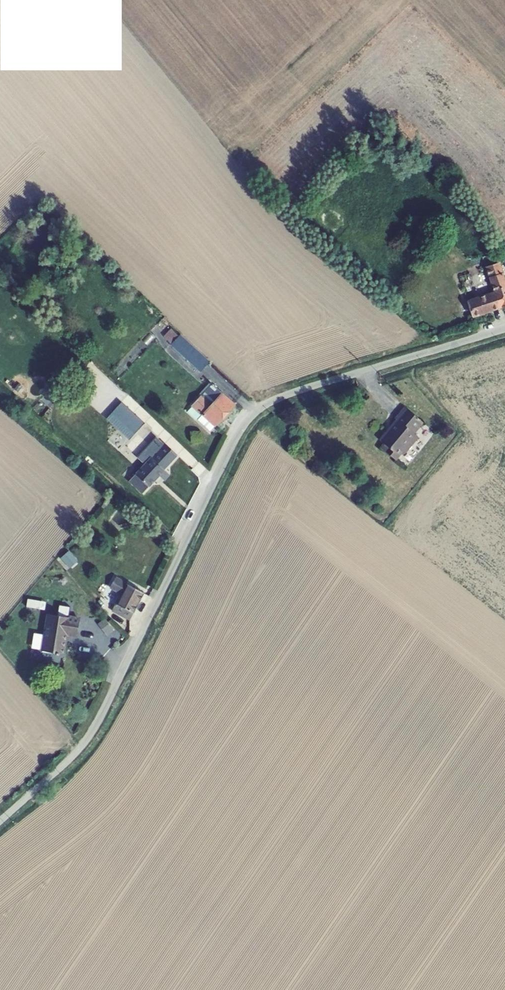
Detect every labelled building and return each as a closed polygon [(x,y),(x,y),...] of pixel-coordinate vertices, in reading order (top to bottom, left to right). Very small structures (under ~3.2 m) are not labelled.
[(500,307),(504,306),(504,282),(498,263),(486,267),(495,292),(500,307)] [(491,310),(500,307),(495,292),(486,295),(491,310)] [(472,317),(491,310),(486,295),(467,301),(472,317)] [(164,336),(172,343),(179,336),(171,329),(164,336)] [(201,372),(209,362),(180,335),(179,336),(172,343),(171,344),(199,370),(201,372)] [(234,404),(212,384),(193,406),(202,415),(215,426),(222,417),(224,419),(230,413),(228,411),(234,404)] [(395,419),(397,420),(380,440),(384,444),(389,448),(385,452),(395,460),(402,452),(405,454),(419,437),(414,433),(423,422),(405,407),(395,419)] [(143,423),(128,410),(104,437),(119,450),(143,423)] [(210,431),(215,426),(202,415),(198,420),(210,431)] [(129,481),(142,493),(159,476),(164,470),(165,469),(164,469),(177,455),(165,443),(152,457),(129,481)] [(159,476),(163,480),(169,475),(164,470),(159,476)] [(62,558),(72,568),(81,559),(71,549),(62,558)] [(130,620),(144,593),(115,578),(110,587),(121,593),(112,611),(130,620)] [(47,609),(48,601),(30,598),(29,606),(47,609)] [(61,613),(71,615),(72,606),(62,604),(61,613)] [(66,634),(77,636),(79,619),(48,614),(42,651),(63,654),(66,634)] [(98,620),(103,625),(108,619),(103,615),(98,620)]
